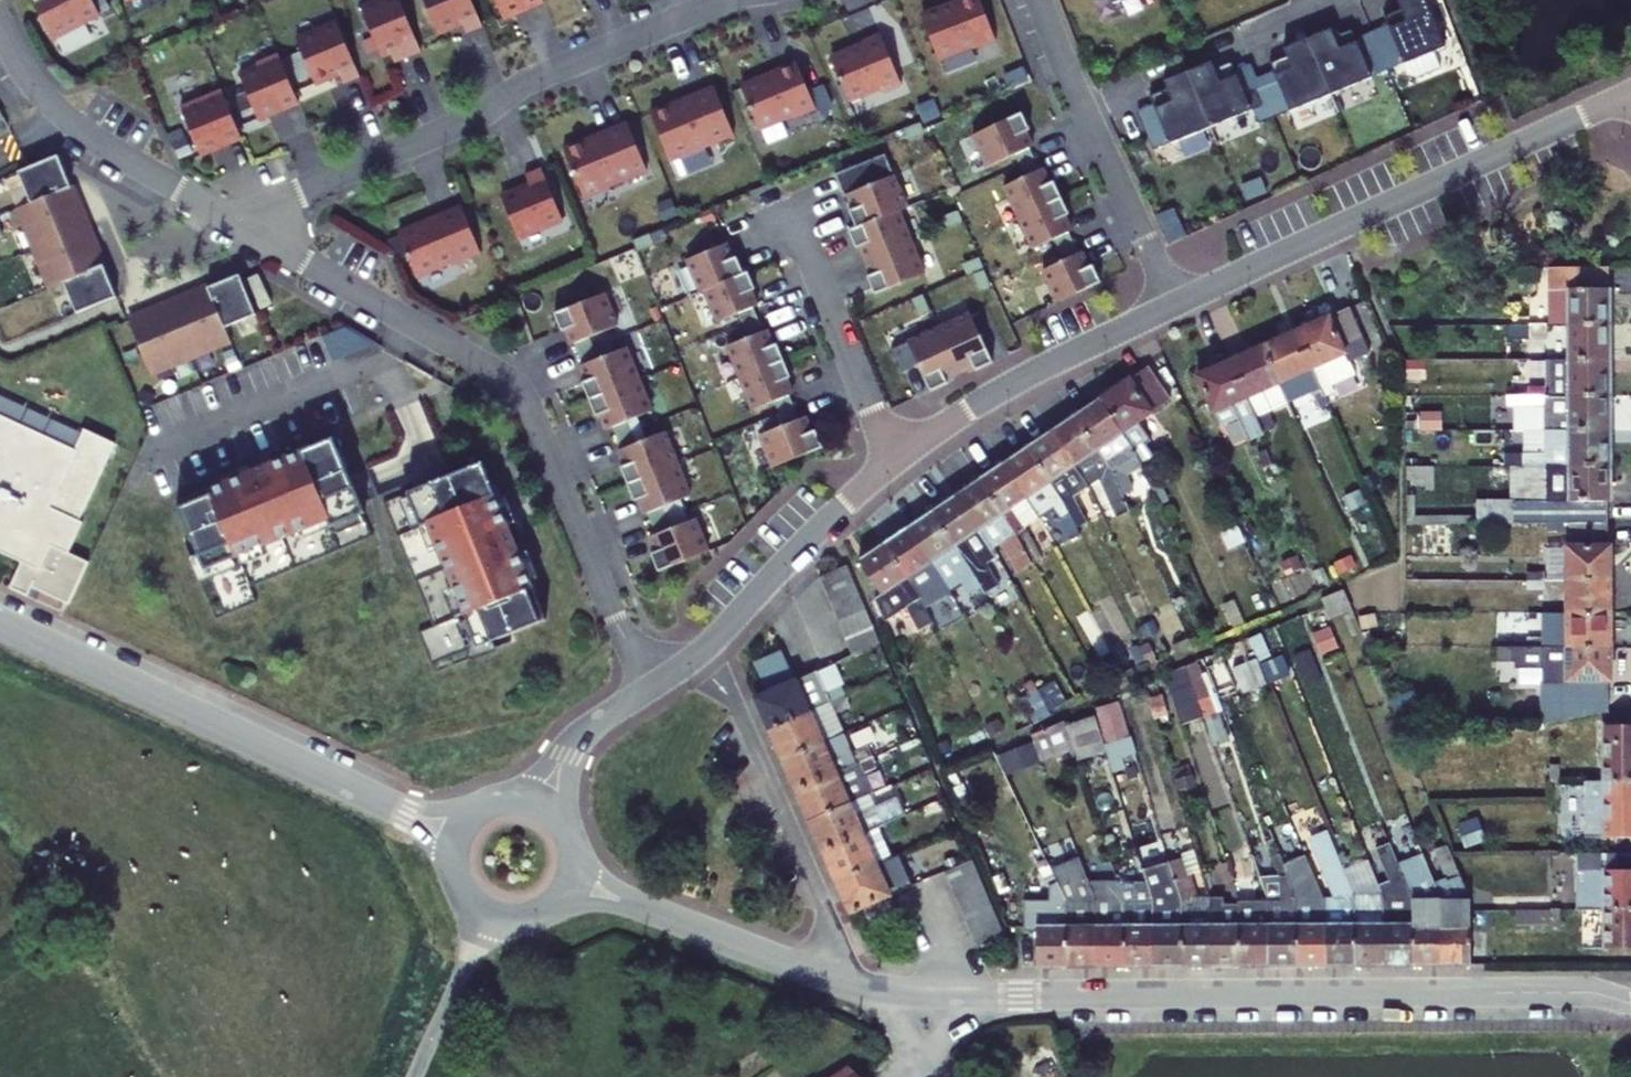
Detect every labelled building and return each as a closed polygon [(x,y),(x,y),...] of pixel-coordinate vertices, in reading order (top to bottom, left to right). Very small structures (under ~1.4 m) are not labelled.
[(51,40),(99,15),(91,0),(30,0),(51,40)] [(420,53),(398,0),(379,0),(360,8),(380,57),(389,53),(393,64),(420,53)] [(437,44),(466,32),(469,41),(484,35),(469,0),(419,0),(437,44)] [(506,30),(550,11),(546,0),(492,0),(506,30)] [(921,17),(937,58),(971,45),(972,49),(995,40),(979,0),(959,0),(921,17)] [(1381,16),(1385,25),(1369,31),(1379,57),(1384,70),(1442,48),(1423,0),(1398,0),(1395,1),(1398,9),(1381,16)] [(295,43),(315,91),(342,79),(346,89),(361,82),(337,25),(295,43)] [(1329,29),(1305,39),(1328,95),(1384,70),(1379,57),(1363,64),(1353,38),(1349,29),(1332,36),(1329,29)] [(1369,31),(1353,38),(1363,64),(1379,57),(1369,31)] [(826,61),(847,110),(878,97),(886,101),(905,93),(882,37),(826,61)] [(1267,63),(1270,71),(1281,98),(1265,104),(1270,117),(1328,95),(1305,39),(1281,49),(1284,56),(1267,63)] [(797,61),(742,87),(759,128),(793,114),(794,118),(817,109),(797,61)] [(1185,72),(1208,128),(1249,111),(1256,123),(1270,117),(1265,104),(1259,89),(1243,96),(1232,70),(1229,62),(1212,69),(1209,62),(1185,72)] [(1248,63),(1232,70),(1243,96),(1259,89),(1254,78),(1248,63)] [(261,128),(300,113),(280,64),(242,79),(261,128)] [(1270,71),(1254,78),(1259,89),(1265,104),(1281,98),(1270,71)] [(1164,89),(1147,96),(1161,130),(1146,137),(1151,149),(1208,128),(1185,72),(1161,81),(1164,89)] [(827,83),(814,88),(823,110),(836,105),(827,83)] [(669,162),(732,135),(712,87),(684,99),(685,101),(672,106),(671,104),(649,113),(669,162)] [(180,107),(200,156),(241,139),(220,90),(180,107)] [(1151,105),(1136,111),(1146,137),(1161,130),(1151,105)] [(1025,119),(974,143),(988,172),(1039,152),(1025,119)] [(582,198),(646,171),(626,123),(597,135),(598,137),(585,142),(584,140),(562,149),(582,198)] [(172,144),(178,159),(191,154),(184,138),(172,144)] [(71,188),(58,156),(17,172),(31,204),(71,188)] [(528,185),(500,197),(517,238),(561,220),(540,168),(524,175),(528,185)] [(1004,196),(1016,227),(1064,205),(1048,176),(1004,196)] [(895,184),(849,201),(853,237),(904,218),(895,184)] [(87,227),(71,188),(31,204),(18,209),(34,249),(87,227)] [(1016,227),(1027,256),(1077,233),(1064,205),(1016,227)] [(460,206),(397,235),(414,276),(449,261),(451,265),(479,254),(460,206)] [(1156,216),(1167,241),(1182,234),(1171,209),(1156,216)] [(871,265),(916,248),(904,218),(853,237),(857,255),(867,251),(871,265)] [(87,227),(34,249),(51,288),(63,282),(103,266),(87,227)] [(685,259),(699,292),(702,291),(742,274),(742,273),(735,257),(731,258),(725,243),(685,259)] [(929,279),(916,248),(871,265),(875,281),(866,285),(872,306),(929,279)] [(1088,257),(1043,275),(1059,312),(1105,289),(1088,257)] [(103,266),(63,282),(76,314),(116,297),(103,266)] [(1548,327),(1563,326),(1605,326),(1605,294),(1602,294),(1601,269),(1546,271),(1548,327)] [(742,274),(702,291),(715,322),(736,313),(750,308),(755,306),(749,291),(753,289),(746,272),(742,273),(742,274)] [(246,279),(260,310),(272,304),(258,274),(246,279)] [(207,288),(224,328),(255,315),(239,275),(207,288)] [(168,304),(190,357),(229,341),(224,328),(207,288),(168,304)] [(558,319),(572,354),(625,332),(610,297),(558,319)] [(168,304),(129,321),(150,373),(190,357),(168,304)] [(750,308),(736,313),(741,325),(755,319),(750,308)] [(755,319),(741,325),(746,337),(760,332),(755,319)] [(966,323),(938,336),(962,380),(992,363),(966,323)] [(1354,369),(1332,325),(1280,349),(1298,385),(1307,404),(1315,421),(1325,416),(1317,399),(1339,389),(1334,379),(1354,369)] [(1563,326),(1563,360),(1605,360),(1605,337),(1605,326),(1563,326)] [(1539,327),(1521,327),(1521,338),(1539,337),(1539,327)] [(738,378),(782,360),(775,343),(772,345),(765,330),(760,332),(746,337),(725,346),(738,378)] [(938,336),(910,348),(934,394),(962,380),(938,336)] [(1298,385),(1280,349),(1249,364),(1266,400),(1298,385)] [(581,372),(607,433),(656,412),(630,351),(581,372)] [(789,377),(782,360),(738,378),(751,410),(773,401),(787,395),(791,394),(785,378),(789,377)] [(1540,396),(1563,395),(1605,394),(1605,360),(1563,360),(1539,361),(1539,386),(1522,385),(1522,396),(1540,396)] [(1266,400),(1249,364),(1213,381),(1231,416),(1266,400)] [(1157,410),(1137,376),(1084,410),(1085,411),(1121,465),(1128,482),(1142,475),(1130,455),(1145,445),(1132,426),(1157,410)] [(1231,416),(1213,381),(1182,396),(1199,431),(1215,424),(1232,460),(1240,457),(1249,453),(1241,437),(1231,416)] [(1605,394),(1563,395),(1540,396),(1522,396),(1510,396),(1510,407),(1512,407),(1512,432),(1541,431),(1605,430),(1605,394)] [(773,401),(778,413),(792,408),(787,395),(773,401)] [(1307,404),(1297,408),(1306,425),(1315,421),(1307,404)] [(778,413),(783,425),(797,419),(792,408),(778,413)] [(1097,482),(1108,505),(1117,499),(1106,474),(1121,465),(1085,411),(1061,427),(1097,482)] [(758,435),(771,468),(821,447),(814,430),(810,431),(804,416),(758,435)] [(0,417),(0,549),(28,562),(15,590),(67,614),(91,561),(71,552),(121,443),(83,426),(72,450),(0,417)] [(1097,482),(1061,427),(1037,443),(1072,496),(1087,485),(1102,517),(1111,512),(1108,505),(1097,482)] [(1241,437),(1249,453),(1264,447),(1256,430),(1241,437)] [(1605,430),(1541,431),(1541,455),(1522,455),(1522,466),(1540,466),(1605,465),(1605,430)] [(334,437),(176,502),(205,570),(327,520),(330,527),(366,512),(334,437)] [(622,454),(645,518),(689,501),(665,438),(622,454)] [(1072,496),(1037,443),(1014,459),(1045,505),(1054,520),(1063,538),(1071,534),(1058,507),(1072,496)] [(1045,505),(1014,459),(991,474),(1027,528),(1040,519),(1056,548),(1066,543),(1063,538),(1054,520),(1045,505)] [(545,620),(480,463),(405,493),(419,526),(426,524),(477,648),(545,620)] [(1564,523),(1602,522),(1602,496),(1606,496),(1605,465),(1541,466),(1542,501),(1508,502),(1509,524),(1564,523)] [(1507,467),(1508,502),(1542,501),(1541,466),(1540,466),(1522,466),(1507,467)] [(1027,528),(991,474),(968,490),(1004,543),(1027,528)] [(1004,543),(968,490),(945,505),(977,550),(991,541),(996,548),(992,552),(1002,570),(1015,562),(1004,543)] [(977,550),(945,505),(923,520),(960,574),(968,590),(971,596),(982,590),(969,566),(982,558),(977,550)] [(960,574),(923,520),(900,535),(937,590),(950,581),(958,596),(968,590),(960,574)] [(1602,522),(1564,523),(1565,544),(1542,544),(1542,569),(1523,570),(1523,580),(1541,579),(1565,579),(1607,578),(1607,544),(1603,544),(1602,522)] [(651,541),(664,570),(707,552),(695,523),(651,541)] [(937,590),(900,535),(877,551),(914,604),(917,611),(940,595),(937,590)] [(914,604),(877,551),(852,568),(874,601),(869,604),(880,627),(902,612),(913,633),(924,627),(917,611),(914,604)] [(880,649),(846,566),(818,578),(853,661),(880,649)] [(1565,579),(1565,612),(1607,611),(1607,578),(1565,579)] [(1541,579),(1523,580),(1523,591),(1541,590),(1541,579)] [(1524,647),(1607,645),(1607,611),(1565,612),(1541,613),(1542,635),(1523,635),(1524,647)] [(1566,720),(1608,713),(1607,645),(1524,647),(1495,647),(1495,659),(1515,658),(1515,667),(1543,666),(1543,681),(1565,681),(1566,720)] [(793,663),(786,647),(759,659),(766,675),(793,663)] [(1171,669),(1182,721),(1217,714),(1206,661),(1171,669)] [(1241,661),(1213,674),(1224,698),(1251,686),(1241,661)] [(793,663),(766,675),(769,695),(796,684),(793,663)] [(825,696),(816,675),(796,684),(769,695),(756,701),(783,731),(860,697),(842,689),(825,696)] [(1036,692),(1020,699),(1032,723),(1046,716),(1036,692)] [(854,712),(860,697),(783,731),(798,761),(845,739),(837,719),(854,712)] [(1099,707),(1112,741),(1136,732),(1123,698),(1099,707)] [(1032,723),(1020,699),(1004,707),(1017,736),(1034,728),(1032,723)] [(1088,755),(1077,724),(1052,734),(1064,764),(1088,755)] [(1630,783),(1630,726),(1602,727),(1603,784),(1630,783)] [(845,739),(798,761),(809,788),(876,758),(858,757),(841,764),(845,739)] [(1061,770),(1049,739),(1018,751),(1031,781),(1061,770)] [(876,758),(809,788),(824,817),(852,805),(872,796),(864,777),(881,770),(876,758)] [(1558,785),(1557,769),(1549,769),(1549,785),(1558,785)] [(1603,784),(1586,784),(1587,836),(1630,835),(1630,783),(1603,784)] [(852,805),(824,817),(837,854),(886,830),(893,825),(885,807),(843,825),(852,805)] [(886,830),(837,854),(851,883),(895,865),(900,861),(886,830)] [(1393,841),(1380,847),(1392,876),(1405,871),(1393,841)] [(1579,854),(1580,909),(1606,908),(1630,908),(1630,870),(1617,870),(1616,853),(1579,854)] [(972,861),(943,873),(978,953),(1006,941),(972,861)] [(895,865),(851,883),(861,920),(871,913),(897,902),(897,894),(896,887),(895,865)] [(1090,979),(1090,914),(1089,914),(1068,865),(1043,876),(1052,895),(1061,914),(1061,980),(1090,979)] [(1345,910),(1331,877),(1314,877),(1328,910),(1318,911),(1318,933),(1319,978),(1346,977),(1345,910)] [(1346,977),(1374,977),(1373,911),(1360,912),(1348,877),(1331,877),(1345,910),(1346,977)] [(896,887),(897,894),(899,899),(915,892),(911,881),(896,887)] [(1381,881),(1381,911),(1373,911),(1374,977),(1404,977),(1403,909),(1392,881),(1381,881)] [(1431,977),(1431,933),(1431,911),(1431,910),(1420,910),(1409,881),(1392,881),(1403,909),(1404,977),(1431,977)] [(1288,978),(1288,913),(1275,882),(1265,882),(1266,911),(1260,912),(1261,978),(1288,978)] [(1175,912),(1165,883),(1155,883),(1155,911),(1146,912),(1147,979),(1177,979),(1175,912)] [(1177,979),(1204,979),(1203,911),(1193,911),(1183,883),(1165,883),(1175,912),(1177,979)] [(1061,914),(1052,895),(1045,898),(1045,918),(1022,919),(1022,944),(1031,944),(1032,980),(1061,980),(1061,914)] [(897,902),(871,913),(883,938),(907,932),(897,902)] [(1607,949),(1630,948),(1630,908),(1606,908),(1585,909),(1586,941),(1607,941),(1607,949)] [(1234,978),(1232,912),(1214,912),(1214,909),(1202,909),(1203,911),(1204,979),(1234,978)] [(1560,909),(1552,909),(1552,925),(1561,925),(1560,909)] [(1449,933),(1431,933),(1431,977),(1462,976),(1461,912),(1461,911),(1448,911),(1449,933)] [(1119,979),(1147,979),(1146,912),(1118,913),(1119,979)] [(1234,978),(1261,978),(1260,912),(1232,912),(1234,978)] [(1288,978),(1319,978),(1318,933),(1300,934),(1300,912),(1288,913),(1288,978)] [(1119,979),(1118,913),(1090,914),(1090,979),(1119,979)]
